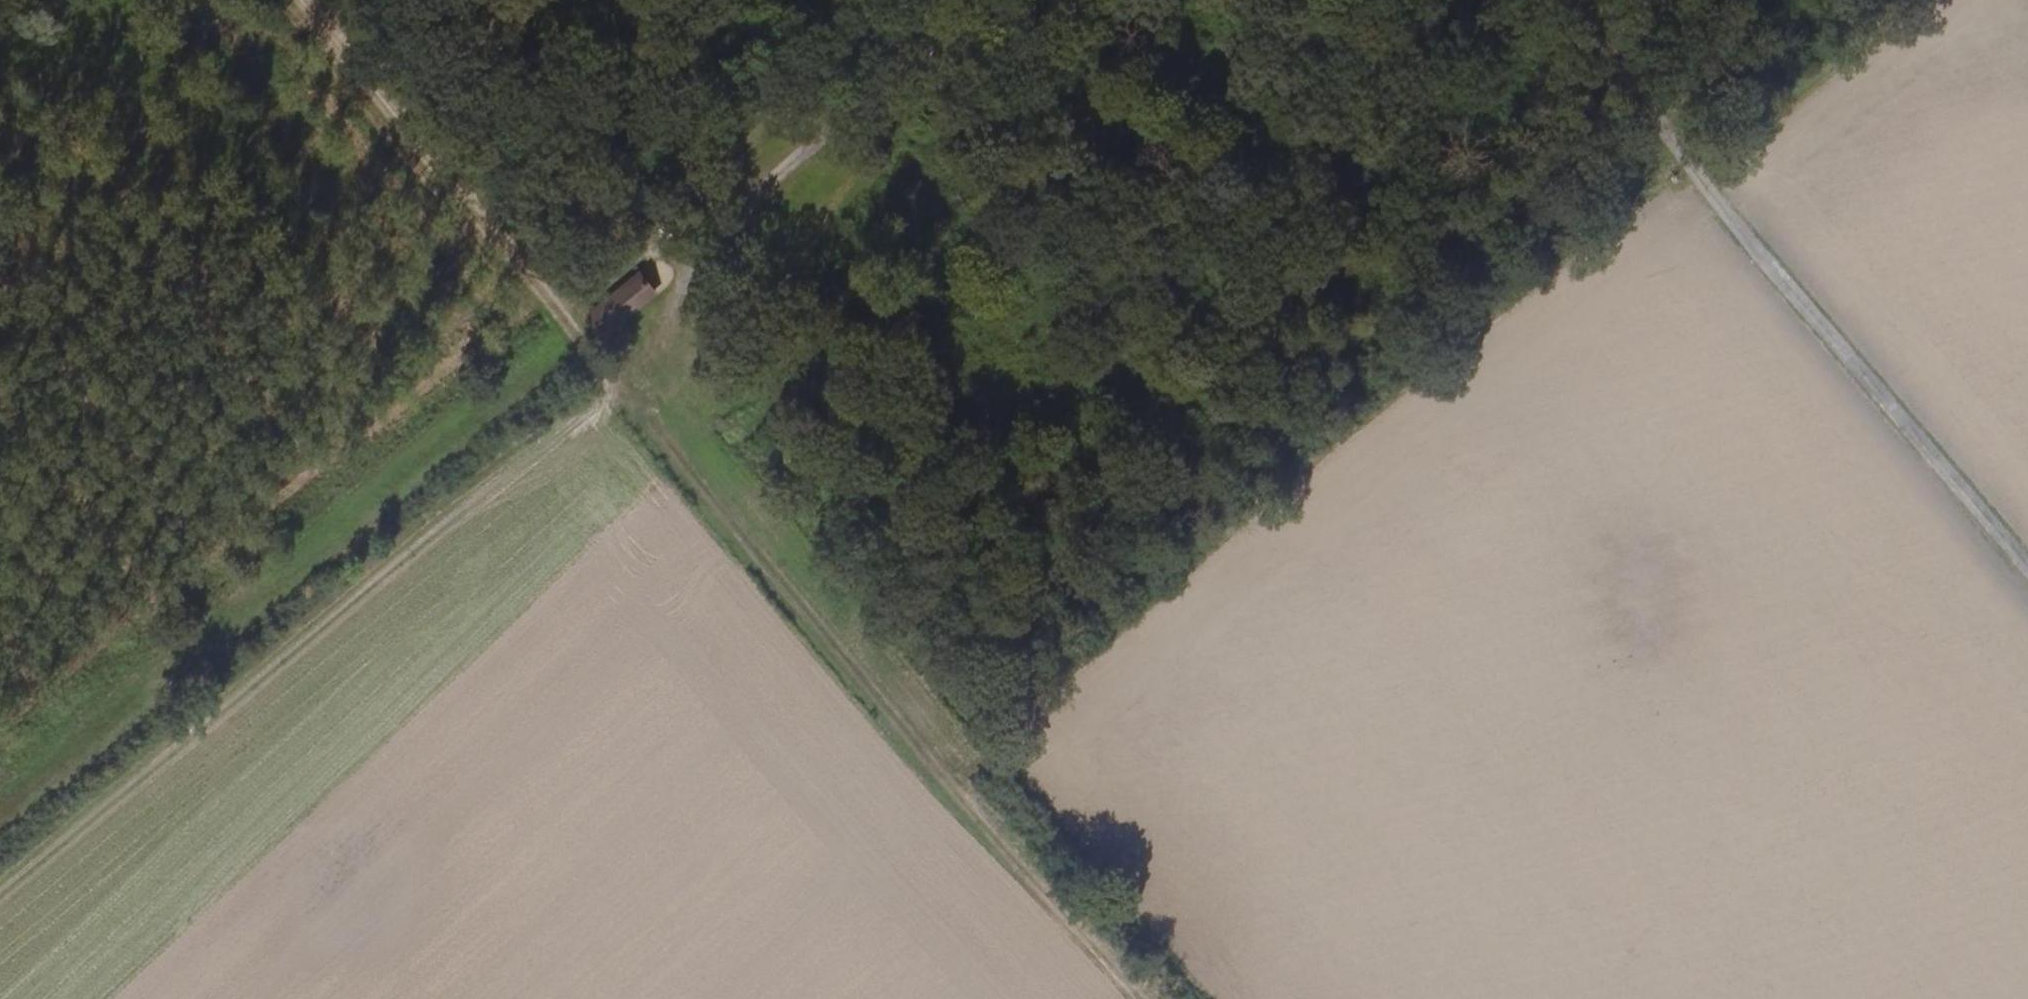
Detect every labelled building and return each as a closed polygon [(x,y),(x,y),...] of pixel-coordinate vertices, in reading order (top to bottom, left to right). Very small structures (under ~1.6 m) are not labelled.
[(574,324),(582,333),(590,342),(609,327),(594,308),(574,324)]
